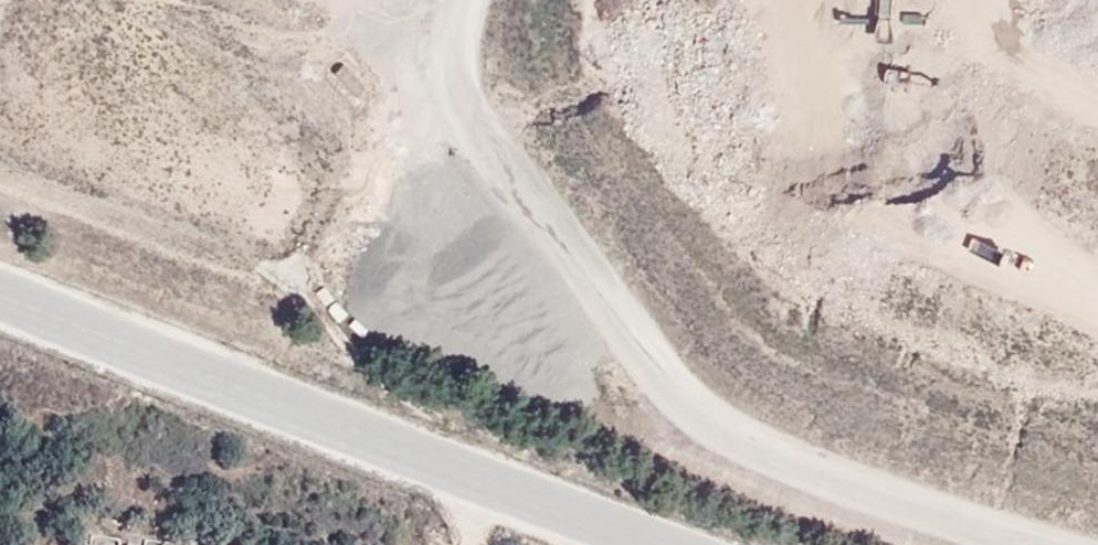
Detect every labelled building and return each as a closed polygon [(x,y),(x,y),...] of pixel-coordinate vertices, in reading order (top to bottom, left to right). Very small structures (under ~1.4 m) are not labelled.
[(342,61),(331,71),(354,96),(365,86),(342,61)]
